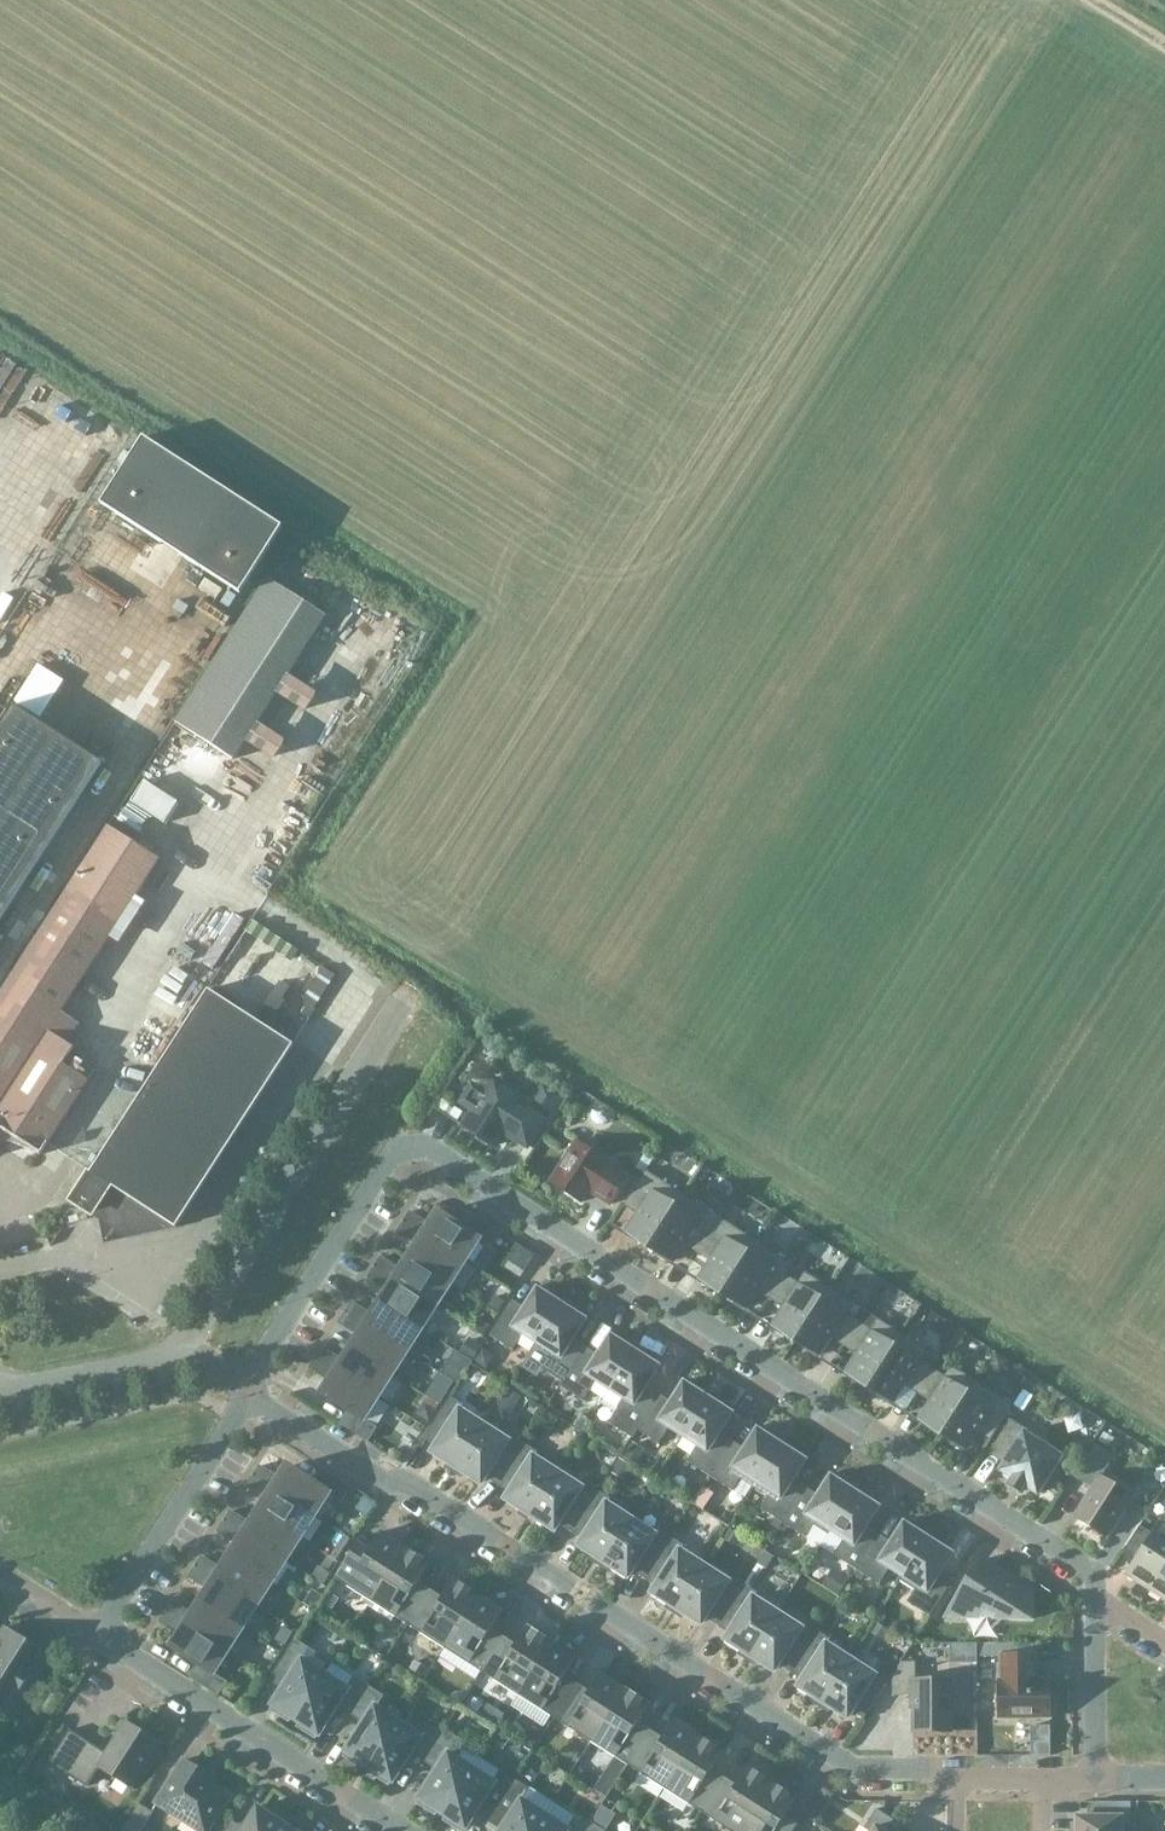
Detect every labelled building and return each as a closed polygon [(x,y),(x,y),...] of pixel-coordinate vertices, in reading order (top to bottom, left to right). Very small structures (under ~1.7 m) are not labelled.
[(50,392),(0,363),(0,387),(39,411),(50,392)] [(95,452),(108,432),(58,398),(45,418),(95,452)] [(240,594),(282,527),(143,438),(100,504),(240,594)] [(270,577),(177,720),(234,757),(245,741),(257,723),(276,693),(288,675),(328,614),(270,577)] [(204,637),(220,610),(188,592),(172,619),(204,637)] [(12,907),(104,763),(15,705),(0,728),(0,925),(12,907)] [(145,782),(131,803),(165,824),(178,804),(145,782)] [(122,810),(118,821),(141,828),(144,817),(122,810)] [(120,919),(160,857),(109,824),(0,993),(0,1142),(3,1139),(39,1154),(87,1081),(62,1064),(73,1047),(65,1042),(78,1023),(60,1011),(120,919)] [(201,973),(219,934),(186,919),(175,944),(185,949),(178,962),(201,973)] [(234,951),(226,970),(249,981),(258,963),(234,951)] [(307,1000),(322,975),(307,966),(292,991),(307,1000)] [(245,1007),(262,1023),(288,995),(271,979),(245,1007)] [(175,1226),(292,1044),(208,989),(71,1200),(99,1218),(123,1213),(128,1236),(175,1226)] [(504,1132),(528,1147),(546,1119),(522,1104),(526,1097),(494,1077),(485,1090),(471,1081),(458,1103),(472,1112),(463,1126),(494,1146),(504,1132)] [(531,1099),(553,1113),(563,1096),(541,1083),(531,1099)] [(591,1113),(591,1118),(593,1122),(597,1125),(602,1125),(606,1123),(609,1118),(609,1114),(607,1110),(602,1107),(598,1107),(593,1109),(591,1113)] [(582,1202),(589,1191),(611,1205),(629,1177),(607,1163),(608,1161),(577,1141),(551,1182),(582,1202)] [(640,1241),(650,1247),(684,1194),(647,1170),(624,1205),(641,1216),(628,1236),(639,1243),(640,1241)] [(698,1252),(713,1228),(702,1220),(708,1210),(684,1194),(650,1247),(659,1253),(658,1255),(669,1262),(682,1242),(698,1252)] [(402,1221),(465,1261),(479,1239),(491,1247),(500,1234),(473,1216),(465,1228),(440,1212),(431,1226),(410,1212),(403,1221),(402,1221)] [(713,1287),(723,1294),(757,1241),(720,1217),(713,1228),(698,1252),(714,1263),(701,1283),(712,1290),(713,1287)] [(410,1259),(450,1284),(465,1261),(402,1221),(402,1222),(403,1223),(396,1232),(418,1247),(410,1259)] [(757,1241),(723,1294),(733,1300),(731,1302),(742,1309),(755,1289),(771,1299),(787,1275),(794,1264),(757,1241)] [(509,1262),(524,1272),(534,1257),(519,1247),(509,1262)] [(373,1267),(436,1307),(450,1284),(410,1259),(402,1271),(381,1257),(374,1267),(374,1266),(373,1267)] [(381,1304),(421,1329),(436,1307),(373,1267),(374,1268),(368,1278),(389,1291),(381,1304)] [(796,1341),(830,1288),(805,1272),(798,1282),(787,1275),(771,1299),(787,1310),(774,1330),(785,1337),(786,1334),(796,1341)] [(537,1342),(565,1299),(537,1286),(536,1288),(538,1288),(521,1314),(509,1306),(490,1335),(513,1350),(523,1333),(537,1342)] [(830,1288),(796,1341),(806,1347),(805,1349),(815,1356),(828,1336),(844,1346),(860,1321),(854,1318),(860,1308),(855,1304),(855,1303),(830,1288)] [(497,1314),(504,1304),(495,1298),(488,1308),(497,1314)] [(541,1368),(562,1381),(563,1382),(582,1353),(570,1345),(586,1319),(587,1320),(588,1319),(565,1299),(537,1342),(551,1351),(541,1368)] [(344,1312),(407,1352),(421,1329),(381,1304),(373,1316),(351,1302),(345,1312),(344,1312)] [(867,1311),(860,1321),(872,1329),(879,1319),(867,1311)] [(407,1352),(344,1312),(344,1313),(345,1313),(338,1323),(360,1337),(352,1349),(392,1375),(407,1352)] [(860,1381),(869,1388),(903,1335),(879,1319),(872,1329),(860,1321),(844,1346),(860,1356),(848,1377),(858,1383),(860,1381)] [(483,1337),(489,1328),(479,1322),(474,1331),(483,1337)] [(563,1382),(562,1381),(559,1385),(584,1401),(597,1380),(611,1389),(638,1346),(610,1333),(610,1335),(611,1335),(595,1361),(582,1353),(563,1382)] [(928,1350),(903,1335),(869,1388),(879,1394),(878,1396),(889,1403),(902,1383),(918,1393),(933,1368),(922,1361),(928,1350)] [(460,1354),(471,1361),(480,1348),(469,1341),(460,1354)] [(638,1346),(611,1389),(624,1398),(609,1423),(633,1438),(638,1430),(637,1429),(655,1400),(643,1391),(659,1366),(660,1367),(661,1366),(638,1346)] [(937,1361),(943,1351),(937,1347),(930,1357),(937,1361)] [(316,1357),(315,1357),(378,1397),(392,1375),(352,1349),(344,1362),(323,1348),(316,1357)] [(486,1371),(495,1357),(481,1349),(472,1363),(486,1371)] [(441,1373),(457,1383),(470,1363),(455,1353),(441,1373)] [(1008,1362),(996,1354),(988,1366),(996,1372),(1003,1370),(1008,1362)] [(378,1397),(315,1357),(315,1358),(316,1359),(309,1368),(331,1382),(322,1395),(348,1412),(340,1423),(367,1441),(375,1428),(363,1420),(378,1397)] [(933,1368),(918,1393),(934,1403),(921,1423),(932,1430),(933,1428),(943,1434),(977,1381),(952,1365),(945,1376),(933,1368)] [(637,1429),(638,1430),(660,1444),(670,1427),(684,1436),(712,1393),(684,1380),(683,1381),(684,1382),(668,1408),(655,1400),(637,1429)] [(977,1381),(943,1434),(952,1441),(951,1443),(962,1450),(975,1430),(991,1440),(1014,1405),(977,1381)] [(428,1397),(439,1405),(444,1396),(433,1389),(428,1397)] [(497,1406),(511,1415),(521,1399),(507,1390),(497,1406)] [(1014,1405),(1023,1410),(1032,1396),(1023,1390),(1014,1405)] [(735,1413),(712,1393),(684,1436),(698,1445),(687,1461),(710,1476),(729,1446),(716,1438),(733,1413),(734,1414),(735,1413)] [(447,1466),(454,1471),(484,1426),(460,1411),(464,1405),(451,1396),(424,1438),(436,1445),(433,1451),(450,1462),(447,1466)] [(416,1415),(428,1422),(435,1411),(423,1404),(416,1415)] [(550,1433),(556,1424),(544,1415),(537,1425),(550,1433)] [(1021,1491),(1025,1485),(1038,1493),(1045,1482),(1050,1485),(1059,1471),(1054,1468),(1061,1457),(1026,1434),(1028,1430),(1011,1419),(989,1453),(1005,1464),(1001,1470),(1014,1478),(1010,1484),(1021,1491)] [(485,1477),(497,1485),(524,1443),(511,1434),(507,1440),(484,1426),(454,1471),(462,1476),(465,1471),(482,1482),(485,1477)] [(741,1455),(729,1446),(710,1476),(733,1490),(741,1478),(755,1487),(785,1439),(757,1427),(756,1428),(758,1429),(741,1455)] [(1103,1432),(1098,1440),(1108,1447),(1114,1439),(1103,1432)] [(785,1439),(755,1487),(769,1496),(761,1508),(783,1523),(802,1493),(789,1485),(806,1460),(807,1461),(808,1460),(785,1439)] [(524,1443),(497,1485),(510,1492),(506,1498),(523,1509),(520,1513),(528,1518),(557,1472),(534,1458),(538,1451),(524,1443)] [(644,1451),(631,1444),(623,1457),(635,1465),(644,1451)] [(1074,1516),(1107,1537),(1118,1520),(1123,1512),(1133,1496),(1101,1477),(1114,1456),(1097,1445),(1076,1478),(1092,1488),(1074,1516)] [(619,1460),(611,1472),(623,1481),(632,1468),(619,1460)] [(1164,1464),(1156,1478),(1164,1484),(1164,1464)] [(252,1475),(315,1516),(329,1493),(341,1501),(350,1488),(322,1470),(315,1482),(290,1466),(281,1479),(259,1466),(253,1475),(252,1475)] [(557,1472),(528,1518),(535,1523),(538,1518),(555,1529),(559,1524),(571,1531),(597,1490),(584,1481),(580,1487),(557,1472)] [(802,1493),(783,1523),(806,1537),(814,1525),(829,1534),(831,1530),(830,1530),(858,1486),(830,1474),(830,1475),(831,1476),(815,1501),(802,1493)] [(260,1512),(300,1538),(315,1516),(252,1475),(252,1476),(252,1477),(246,1486),(268,1500),(260,1512)] [(829,1534),(821,1547),(857,1570),(875,1540),(863,1532),(879,1507),(881,1508),(881,1506),(858,1486),(830,1530),(831,1530),(829,1534)] [(704,1511),(714,1495),(703,1488),(693,1504),(704,1511)] [(594,1560),(601,1565),(630,1519),(607,1504),(611,1498),(597,1490),(571,1531),(583,1539),(579,1545),(597,1556),(594,1560)] [(365,1495),(357,1507),(369,1515),(377,1502),(365,1495)] [(223,1520),(223,1521),(286,1561),(300,1538),(260,1512),(252,1525),(230,1511),(224,1521),(223,1520)] [(1123,1512),(1118,1520),(1133,1530),(1138,1522),(1123,1512)] [(632,1570),(644,1578),(671,1537),(657,1528),(653,1534),(630,1519),(601,1565),(608,1570),(611,1565),(628,1576),(632,1570)] [(888,1548),(875,1540),(857,1570),(879,1584),(890,1568),(903,1576),(904,1577),(932,1533),(904,1520),(903,1522),(904,1523),(888,1548)] [(231,1558),(271,1583),(286,1561),(223,1521),(223,1522),(217,1531),(239,1545),(231,1558)] [(1149,1589),(1164,1565),(1164,1525),(1160,1522),(1153,1534),(1140,1526),(1123,1553),(1135,1561),(1126,1575),(1149,1589)] [(729,1529),(723,1539),(734,1546),(741,1537),(729,1529)] [(351,1582),(374,1597),(405,1548),(382,1534),(383,1532),(382,1531),(366,1556),(353,1549),(335,1577),(348,1586),(351,1582)] [(903,1576),(900,1580),(915,1590),(907,1602),(930,1616),(931,1615),(948,1589),(949,1587),(936,1579),(952,1553),(954,1554),(955,1553),(932,1533),(904,1577),(903,1576)] [(339,1561),(351,1542),(344,1537),(331,1557),(339,1561)] [(684,1545),(671,1537),(644,1578),(656,1586),(653,1591),(670,1603),(667,1607),(674,1612),(703,1566),(680,1551),(684,1545)] [(783,1560),(788,1552),(774,1542),(769,1551),(783,1560)] [(405,1548),(374,1597),(397,1612),(395,1616),(408,1624),(427,1595),(415,1588),(430,1563),(429,1562),(428,1563),(405,1548)] [(766,1570),(774,1558),(765,1552),(757,1564),(766,1570)] [(271,1583),(231,1558),(223,1570),(201,1556),(195,1567),(257,1606),(271,1583)] [(948,1616),(1031,1619),(1032,1592),(983,1561),(948,1616)] [(1149,1589),(1164,1600),(1164,1565),(1149,1589)] [(318,1566),(311,1577),(327,1587),(334,1577),(334,1576),(331,1574),(318,1566)] [(703,1566),(674,1612),(682,1616),(684,1612),(702,1623),(705,1617),(717,1625),(744,1584),(730,1575),(727,1581),(703,1566)] [(210,1591),(202,1603),(242,1629),(257,1606),(195,1567),(188,1577),(210,1591)] [(847,1583),(830,1573),(822,1586),(838,1597),(847,1583)] [(805,1593),(811,1583),(802,1576),(795,1587),(805,1593)] [(427,1595),(408,1624),(422,1633),(424,1629),(447,1644),(478,1595),(455,1580),(456,1579),(455,1578),(439,1603),(427,1595)] [(740,1654),(747,1659),(777,1613),(754,1598),(757,1592),(744,1584),(717,1625),(729,1633),(726,1638),(743,1649),(740,1654)] [(321,1597),(312,1591),(303,1604),(312,1610),(321,1597)] [(478,1595),(447,1644),(470,1659),(468,1663),(481,1671),(500,1642),(488,1634),(504,1610),(502,1609),(502,1610),(478,1595)] [(165,1611),(228,1651),(242,1629),(202,1603),(194,1616),(173,1602),(166,1611),(165,1611)] [(228,1651),(165,1611),(165,1612),(166,1612),(160,1622),(181,1636),(172,1649),(198,1665),(190,1677),(217,1695),(226,1682),(213,1674),(228,1651)] [(778,1664),(791,1672),(817,1630),(804,1622),(800,1628),(777,1613),(747,1659),(755,1663),(758,1659),(775,1670),(778,1664)] [(889,1632),(876,1623),(869,1634),(882,1643),(889,1632)] [(512,1650),(500,1642),(481,1671),(495,1680),(497,1676),(520,1691),(552,1642),(529,1627),(529,1626),(528,1625),(512,1650)] [(0,1635),(0,1710),(11,1718),(51,1656),(5,1627),(0,1635)] [(284,1647),(292,1634),(283,1628),(275,1641),(284,1647)] [(814,1701),(821,1706),(850,1660),(827,1645),(831,1639),(817,1630),(791,1672),(803,1680),(799,1685),(816,1696),(814,1701)] [(278,1666),(269,1681),(282,1690),(270,1709),(290,1721),(292,1717),(296,1719),(325,1674),(303,1660),(311,1649),(295,1639),(278,1666)] [(541,1709),(555,1718),(573,1689),(561,1681),(577,1656),(576,1656),(575,1657),(552,1642),(520,1691),(544,1706),(541,1709)] [(1002,1655),(1035,1655),(1035,1643),(978,1643),(978,1655),(1002,1655)] [(1050,1717),(1050,1708),(1054,1704),(1054,1693),(1050,1689),(1050,1680),(1035,1680),(1035,1655),(1002,1655),(1002,1681),(999,1681),(999,1717),(1050,1717)] [(850,1660),(821,1706),(828,1710),(831,1706),(848,1717),(852,1711),(864,1719),(891,1677),(877,1669),(873,1675),(850,1660)] [(410,1670),(423,1678),(429,1669),(416,1661),(410,1670)] [(892,1677),(892,1696),(914,1696),(914,1731),(951,1731),(951,1680),(916,1680),(916,1662),(901,1662),(892,1677)] [(325,1674),(296,1719),(300,1722),(297,1726),(316,1738),(338,1705),(351,1713),(369,1686),(332,1663),(325,1674)] [(573,1689),(555,1718),(568,1727),(571,1723),(594,1738),(625,1689),(602,1674),(603,1673),(601,1672),(586,1697),(573,1689)] [(384,1696),(369,1686),(351,1713),(365,1722),(343,1755),(363,1768),(365,1764),(369,1766),(398,1721),(377,1707),(384,1696)] [(648,1704),(625,1689),(594,1738),(617,1753),(615,1756),(628,1765),(647,1736),(634,1728),(650,1703),(649,1702),(648,1704)] [(489,1718),(516,1735),(530,1713),(504,1695),(489,1718)] [(647,1736),(628,1765),(642,1774),(644,1770),(667,1785),(698,1736),(675,1721),(676,1720),(675,1719),(659,1744),(647,1736)] [(420,1735),(398,1721),(369,1766),(373,1768),(370,1772),(390,1785),(411,1751),(425,1760),(442,1733),(427,1723),(420,1735)] [(70,1729),(49,1762),(87,1786),(100,1766),(131,1786),(159,1743),(126,1722),(107,1753),(70,1729)] [(1044,1753),(1046,1726),(1029,1725),(1028,1752),(1044,1753)] [(442,1733),(425,1760),(438,1769),(417,1802),(436,1814),(439,1810),(442,1813),(471,1768),(459,1760),(464,1741),(445,1729),(442,1733)] [(495,1732),(487,1743),(502,1753),(509,1741),(495,1732)] [(532,1751),(540,1739),(533,1735),(526,1737),(521,1744),(532,1751)] [(688,1803),(701,1812),(720,1783),(708,1775),(724,1750),(722,1749),(721,1751),(698,1736),(667,1785),(690,1799),(688,1803)] [(202,1830),(207,1830),(229,1797),(209,1784),(213,1778),(184,1759),(157,1802),(202,1830)] [(701,1812),(715,1820),(717,1817),(740,1830),(741,1830),(772,1783),(749,1768),(749,1767),(748,1766),(732,1791),(720,1783),(701,1812)] [(515,1779),(500,1770),(493,1781),(471,1768),(442,1813),(446,1815),(444,1819),(462,1830),(463,1830),(477,1809),(491,1818),(515,1779)] [(601,1778),(594,1789),(606,1797),(613,1786),(601,1778)] [(545,1814),(523,1801),(531,1789),(515,1779),(491,1818),(504,1826),(501,1830),(534,1830),(545,1814)] [(741,1830),(792,1830),(793,1830),(781,1822),(797,1797),(796,1796),(795,1797),(772,1783),(741,1830)] [(813,1800),(804,1813),(816,1821),(825,1807),(813,1800)] [(1072,1830),(1122,1830),(1122,1824),(1131,1824),(1131,1802),(1094,1802),(1094,1817),(1076,1817),(1076,1824),(1072,1824),(1072,1830)] [(153,1812),(139,1803),(122,1830),(141,1830),(153,1812)] [(282,1822),(257,1806),(243,1828),(231,1820),(224,1830),(276,1830),(282,1822)] [(907,1829),(876,1809),(864,1828),(869,1830),(906,1830),(907,1829)] [(534,1830),(585,1830),(588,1826),(574,1817),(566,1828),(545,1814),(534,1830)] [(282,1822),(276,1830),(296,1830),(282,1822)] [(590,1822),(588,1826),(585,1830),(605,1830),(590,1822)]
